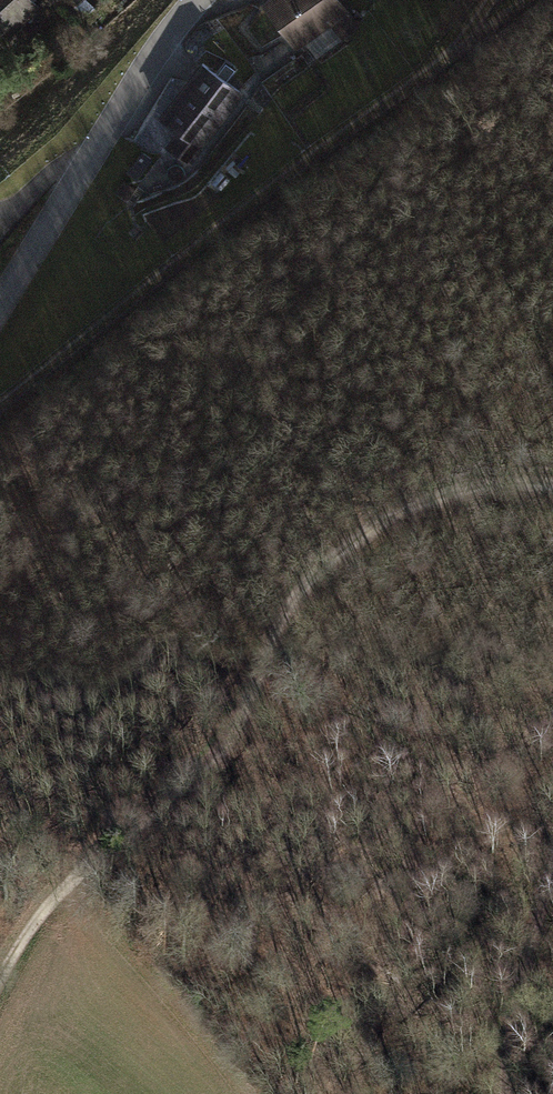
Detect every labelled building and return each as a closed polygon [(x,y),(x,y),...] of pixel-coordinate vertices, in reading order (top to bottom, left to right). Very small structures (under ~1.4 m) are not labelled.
[(36,15),(52,0),(21,0),(36,15)] [(268,0),(302,50),(350,19),(335,0),(268,0)] [(199,75),(159,130),(201,160),(241,106),(199,75)]
